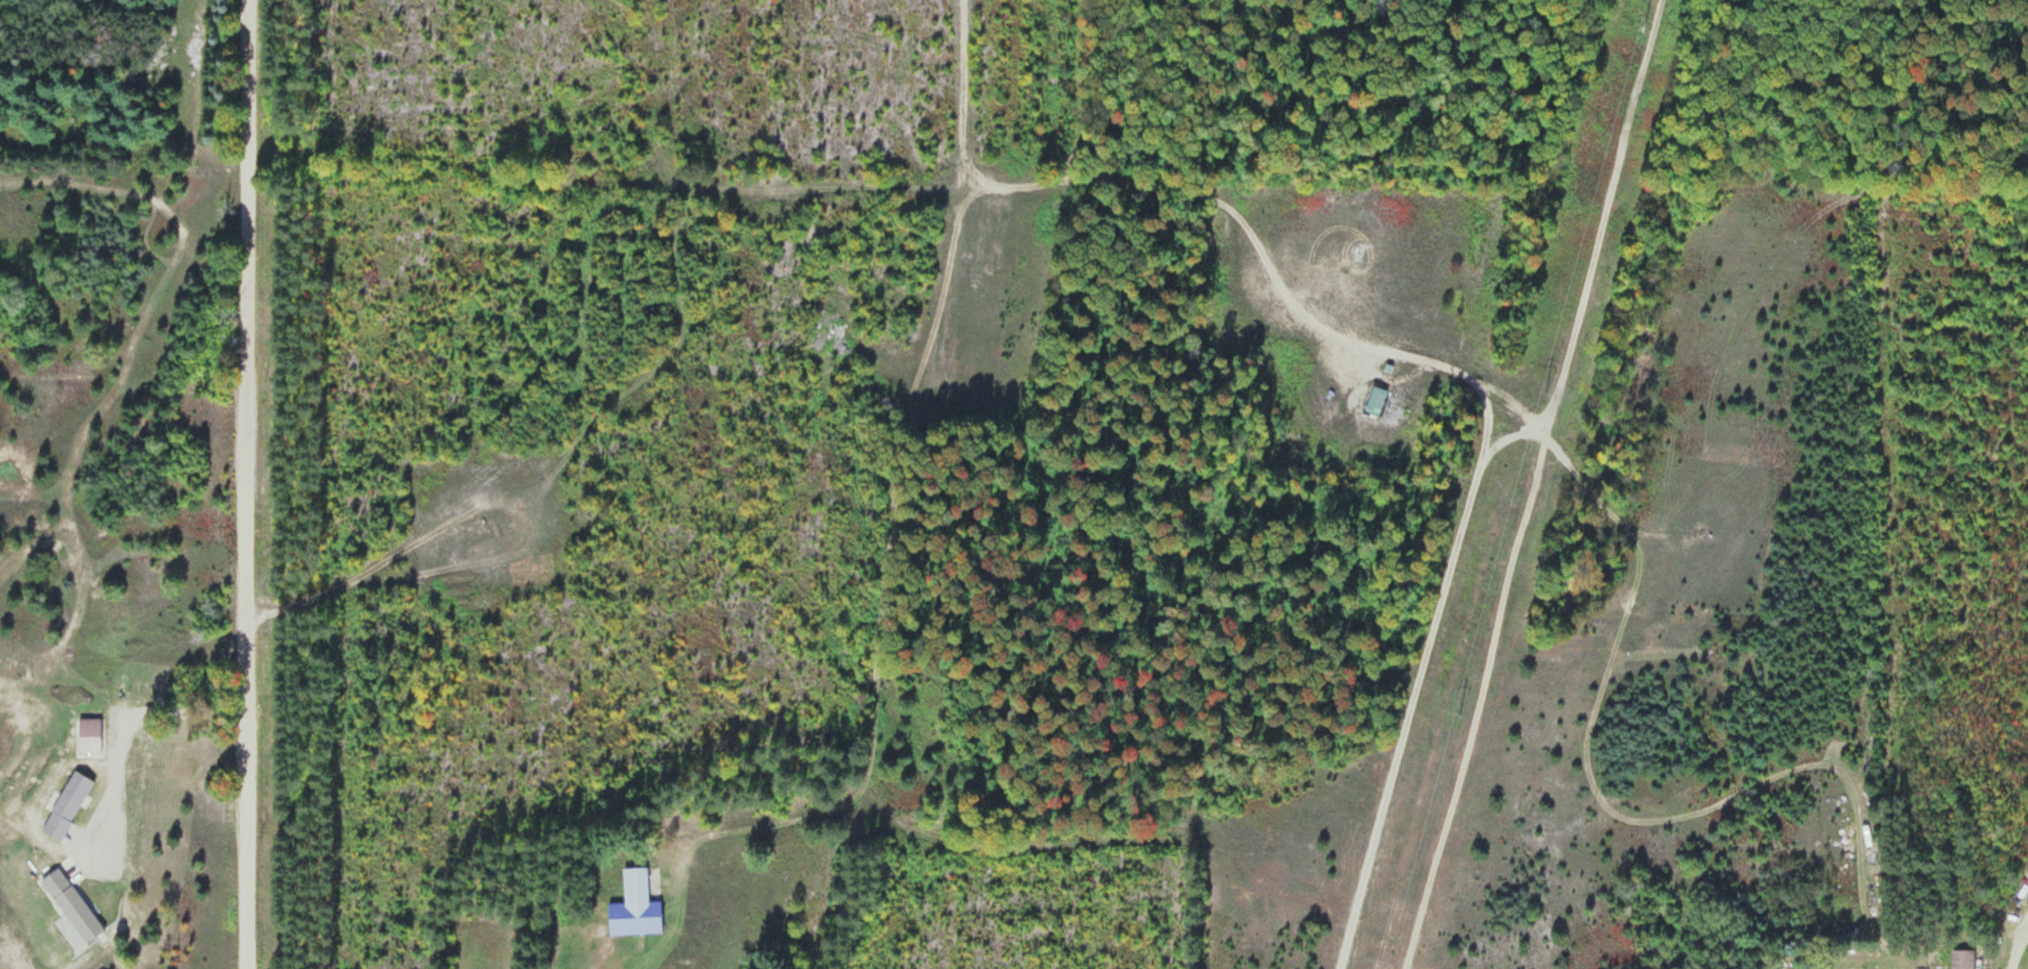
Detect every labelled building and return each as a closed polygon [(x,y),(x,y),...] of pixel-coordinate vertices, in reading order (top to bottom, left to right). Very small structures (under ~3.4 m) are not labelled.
[(1364,411),(1379,415),(1387,389),(1372,385),(1364,411)] [(78,755),(100,755),(100,724),(78,724),(78,755)] [(54,840),(90,805),(75,791),(40,826),(54,840)] [(608,934),(661,933),(660,901),(647,901),(646,868),(623,868),(624,903),(607,903),(608,934)] [(1973,950),(1950,950),(1950,968),(1973,968),(1973,950)]
